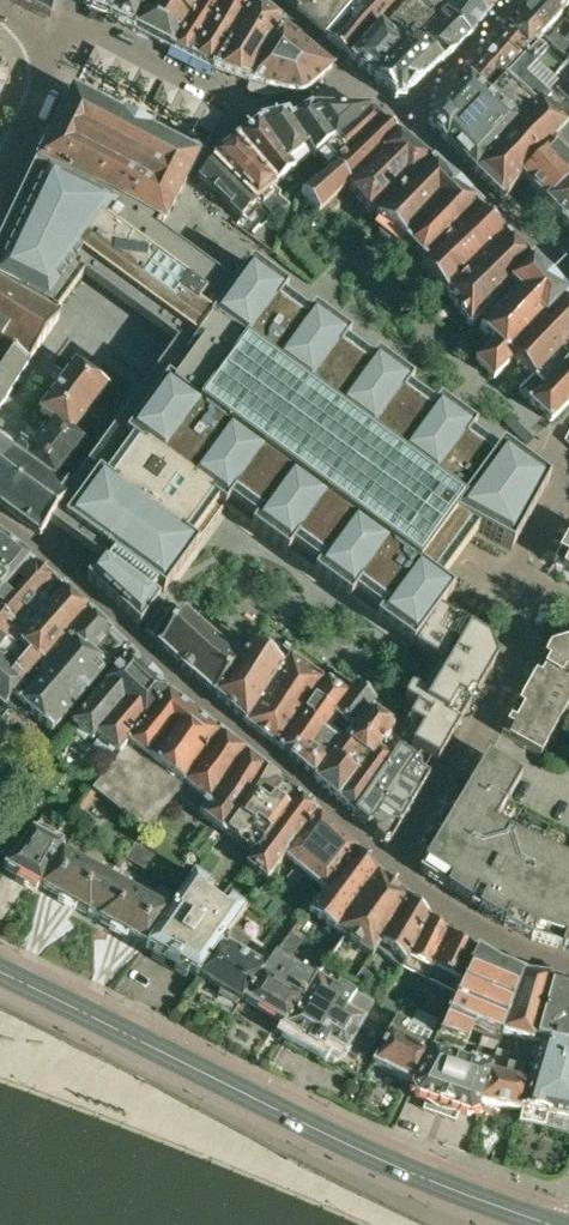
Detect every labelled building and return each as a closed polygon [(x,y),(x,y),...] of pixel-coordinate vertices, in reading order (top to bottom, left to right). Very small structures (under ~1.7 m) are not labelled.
[(58,0),(20,0),(53,13),(58,0)] [(89,10),(109,18),(118,0),(85,0),(89,10)] [(109,18),(136,31),(156,0),(118,0),(109,18)] [(171,49),(205,0),(156,0),(136,31),(171,49)] [(192,60),(232,0),(205,0),(171,49),(192,60)] [(192,60),(213,70),(253,4),(247,0),(232,0),(192,60)] [(324,35),(327,37),(358,0),(283,0),(301,15),(322,34),(324,35)] [(327,37),(326,38),(352,60),(382,27),(404,2),(405,3),(408,0),(358,0),(327,37)] [(358,65),(377,82),(416,44),(415,43),(429,29),(439,19),(420,0),(408,0),(405,3),(404,2),(382,27),(352,60),(358,65)] [(439,19),(444,14),(469,38),(485,16),(466,0),(420,0),(439,19)] [(497,0),(466,0),(485,16),(497,0)] [(512,33),(530,49),(535,44),(568,6),(562,0),(542,0),(512,33)] [(282,25),(256,6),(253,4),(213,70),(247,82),(282,25)] [(453,52),(469,38),(444,14),(439,19),(429,29),(453,52)] [(247,82),(270,88),(297,95),(306,92),(320,79),(332,68),(281,26),(282,25),(247,82)] [(440,66),(450,56),(453,53),(453,52),(429,29),(415,43),(416,44),(440,66)] [(490,95),(530,49),(512,33),(471,78),(490,95)] [(394,97),(405,97),(440,66),(416,44),(377,82),(394,97)] [(563,70),(562,70),(535,44),(530,49),(490,95),(471,78),(446,106),(445,106),(428,125),(447,144),(448,143),(474,173),(538,104),(544,110),(558,96),(548,86),(563,70)] [(562,70),(563,70),(548,86),(558,96),(568,106),(568,61),(562,70)] [(43,153),(37,164),(103,198),(159,227),(162,229),(163,226),(190,172),(197,158),(149,133),(120,118),(72,92),(58,122),(43,153)] [(502,199),(503,201),(523,178),(567,130),(566,129),(568,126),(568,106),(558,96),(544,110),(538,104),(474,173),(475,174),(502,199)] [(309,112),(292,122),(308,147),(314,155),(323,150),(370,112),(309,112)] [(323,150),(336,166),(382,125),(370,112),(323,150)] [(286,117),(260,124),(287,164),(308,147),(292,122),(288,124),(286,117)] [(294,171),(287,164),(260,124),(233,144),(274,189),(294,171)] [(397,139),(382,125),(336,166),(302,194),(319,215),(347,187),(397,139)] [(540,196),(543,199),(568,172),(568,132),(567,130),(523,178),(540,196)] [(427,163),(428,162),(397,139),(347,187),(374,218),(376,216),(380,219),(432,166),(431,166),(427,163)] [(233,144),(219,156),(213,161),(259,204),(274,189),(233,144)] [(241,220),(259,204),(213,161),(197,181),(227,207),(220,215),(232,225),(239,218),(241,220)] [(49,303),(48,305),(58,312),(84,276),(177,343),(70,490),(74,493),(71,497),(52,522),(51,524),(101,560),(88,578),(140,626),(161,598),(154,593),(157,588),(164,593),(174,580),(225,509),(413,647),(414,645),(417,647),(441,610),(440,610),(454,591),(442,582),(479,531),(513,549),(550,482),(502,447),(252,264),(235,287),(163,234),(161,233),(158,231),(157,230),(159,227),(103,198),(46,172),(36,166),(35,166),(34,167),(29,177),(29,179),(24,189),(23,190),(18,201),(18,202),(13,212),(12,214),(7,224),(6,225),(2,236),(1,237),(0,239),(0,279),(49,303)] [(382,234),(395,246),(402,252),(403,251),(404,252),(405,253),(407,252),(408,252),(409,251),(412,248),(423,260),(476,208),(432,166),(380,219),(390,227),(382,234)] [(543,199),(564,222),(563,224),(568,230),(568,172),(543,199)] [(422,269),(446,295),(504,237),(479,211),(476,208),(423,260),(427,264),(422,269)] [(469,327),(511,286),(513,289),(535,267),(504,237),(446,295),(469,327)] [(515,291),(479,329),(493,342),(474,361),(493,380),(513,360),(514,361),(565,299),(535,267),(513,289),(515,291)] [(0,410),(12,391),(22,375),(23,374),(29,365),(28,365),(30,363),(29,362),(33,356),(34,357),(61,317),(57,314),(0,283),(0,410)] [(565,299),(514,361),(532,376),(517,392),(549,422),(552,422),(568,404),(568,304),(565,299)] [(4,507),(3,507),(39,533),(70,490),(62,485),(56,480),(56,479),(60,473),(61,472),(72,456),(73,456),(74,456),(75,455),(74,454),(83,442),(73,433),(108,387),(95,378),(93,377),(86,373),(84,371),(84,372),(75,366),(69,374),(66,379),(56,392),(41,412),(45,415),(56,423),(47,434),(41,442),(37,447),(34,444),(33,444),(26,439),(0,420),(0,504),(4,507)] [(552,564),(546,573),(568,585),(568,533),(552,564)] [(0,538),(0,599),(31,562),(0,538)] [(13,701),(87,613),(63,589),(31,562),(0,599),(0,708),(4,711),(13,701)] [(167,602),(146,629),(158,644),(216,695),(253,644),(261,634),(215,599),(197,623),(184,612),(183,614),(167,602)] [(437,761),(462,719),(495,662),(488,641),(441,610),(417,647),(416,648),(441,664),(424,693),(413,687),(410,688),(404,697),(405,701),(416,707),(408,720),(421,728),(411,746),(437,761)] [(51,734),(125,650),(126,649),(110,636),(87,613),(13,701),(51,734)] [(261,634),(253,644),(216,695),(245,723),(285,668),(290,656),(261,634)] [(540,663),(527,686),(566,708),(568,703),(568,641),(550,646),(540,663)] [(95,700),(73,725),(93,742),(97,737),(117,754),(127,741),(130,743),(171,695),(131,656),(95,700)] [(290,656),(285,668),(245,723),(246,724),(278,748),(326,680),(290,656)] [(315,779),(372,699),(355,684),(347,694),(328,679),(327,681),(326,680),(278,748),(315,779)] [(500,734),(540,755),(566,708),(527,686),(500,734)] [(173,697),(171,695),(130,743),(76,811),(80,815),(94,799),(92,798),(97,793),(146,833),(176,795),(220,735),(173,697)] [(378,704),(372,699),(315,779),(315,780),(340,803),(378,751),(379,752),(393,731),(390,730),(392,728),(371,712),(378,704)] [(225,831),(226,832),(267,773),(220,735),(176,795),(199,815),(222,834),(225,831)] [(398,750),(391,760),(355,817),(373,832),(384,843),(390,842),(429,776),(428,776),(432,768),(430,762),(428,762),(419,756),(413,760),(398,750)] [(391,760),(379,752),(378,751),(340,803),(350,813),(355,817),(391,760)] [(566,858),(494,823),(522,776),(487,755),(418,871),(470,905),(473,907),(477,909),(530,939),(568,951),(568,860),(566,858)] [(248,849),(254,852),(269,834),(297,798),(267,773),(226,832),(227,833),(238,841),(238,844),(245,850),(248,849)] [(316,816),(297,798),(269,834),(254,852),(255,853),(245,866),(267,883),(285,858),(316,816)] [(285,858),(306,877),(325,893),(355,853),(316,816),(285,858)] [(3,869),(41,890),(62,852),(63,850),(65,847),(33,830),(3,869)] [(98,922),(146,948),(171,911),(63,852),(63,850),(62,852),(41,890),(88,916),(92,911),(101,916),(98,922)] [(308,912),(345,939),(386,881),(377,872),(355,853),(325,893),(308,912)] [(146,948),(199,978),(234,928),(246,911),(230,900),(224,908),(206,895),(212,887),(194,875),(171,908),(173,909),(171,911),(146,948)] [(372,959),(378,949),(382,944),(382,945),(411,903),(386,881),(345,939),(372,959)] [(429,919),(411,903),(382,945),(382,944),(378,949),(401,968),(402,969),(403,968),(429,919)] [(449,934),(429,919),(403,968),(402,969),(428,981),(434,969),(451,935),(449,934)] [(242,1003),(243,1001),(265,969),(267,966),(243,953),(251,941),(234,928),(199,978),(242,1003)] [(475,951),(451,935),(434,969),(428,981),(455,995),(478,953),(475,951)] [(474,1028),(502,1036),(524,976),(498,965),(478,953),(455,995),(438,1035),(466,1045),(474,1028)] [(267,966),(265,969),(243,1001),(285,1027),(317,978),(316,979),(276,954),(267,966)] [(354,982),(365,990),(373,977),(362,970),(354,982)] [(524,976),(502,1036),(535,1045),(536,1041),(538,1034),(536,1033),(553,980),(551,979),(524,976)] [(365,1020),(374,1005),(361,997),(365,990),(354,982),(352,981),(350,983),(344,980),(338,991),(317,978),(285,1027),(284,1028),(310,1042),(310,1043),(322,1050),(324,1057),(334,1062),(340,1061),(345,1053),(357,1060),(358,1059),(365,1057),(375,1042),(373,1034),(361,1028),(365,1020)] [(553,980),(536,1033),(538,1034),(536,1041),(568,1050),(568,1051),(568,984),(553,980)] [(371,1064),(412,1085),(430,1051),(424,1048),(430,1036),(411,1026),(412,1025),(396,1017),(371,1064)] [(523,1081),(522,1082),(528,1084),(521,1110),(517,1124),(568,1134),(568,1051),(568,1050),(536,1041),(535,1045),(537,1046),(527,1083),(523,1081)] [(412,1085),(411,1088),(416,1097),(469,1116),(477,1112),(478,1102),(490,1069),(487,1068),(488,1067),(469,1060),(468,1063),(430,1050),(430,1051),(412,1085)] [(478,1102),(521,1110),(528,1084),(522,1082),(523,1081),(491,1071),(492,1070),(490,1069),(478,1102)]
